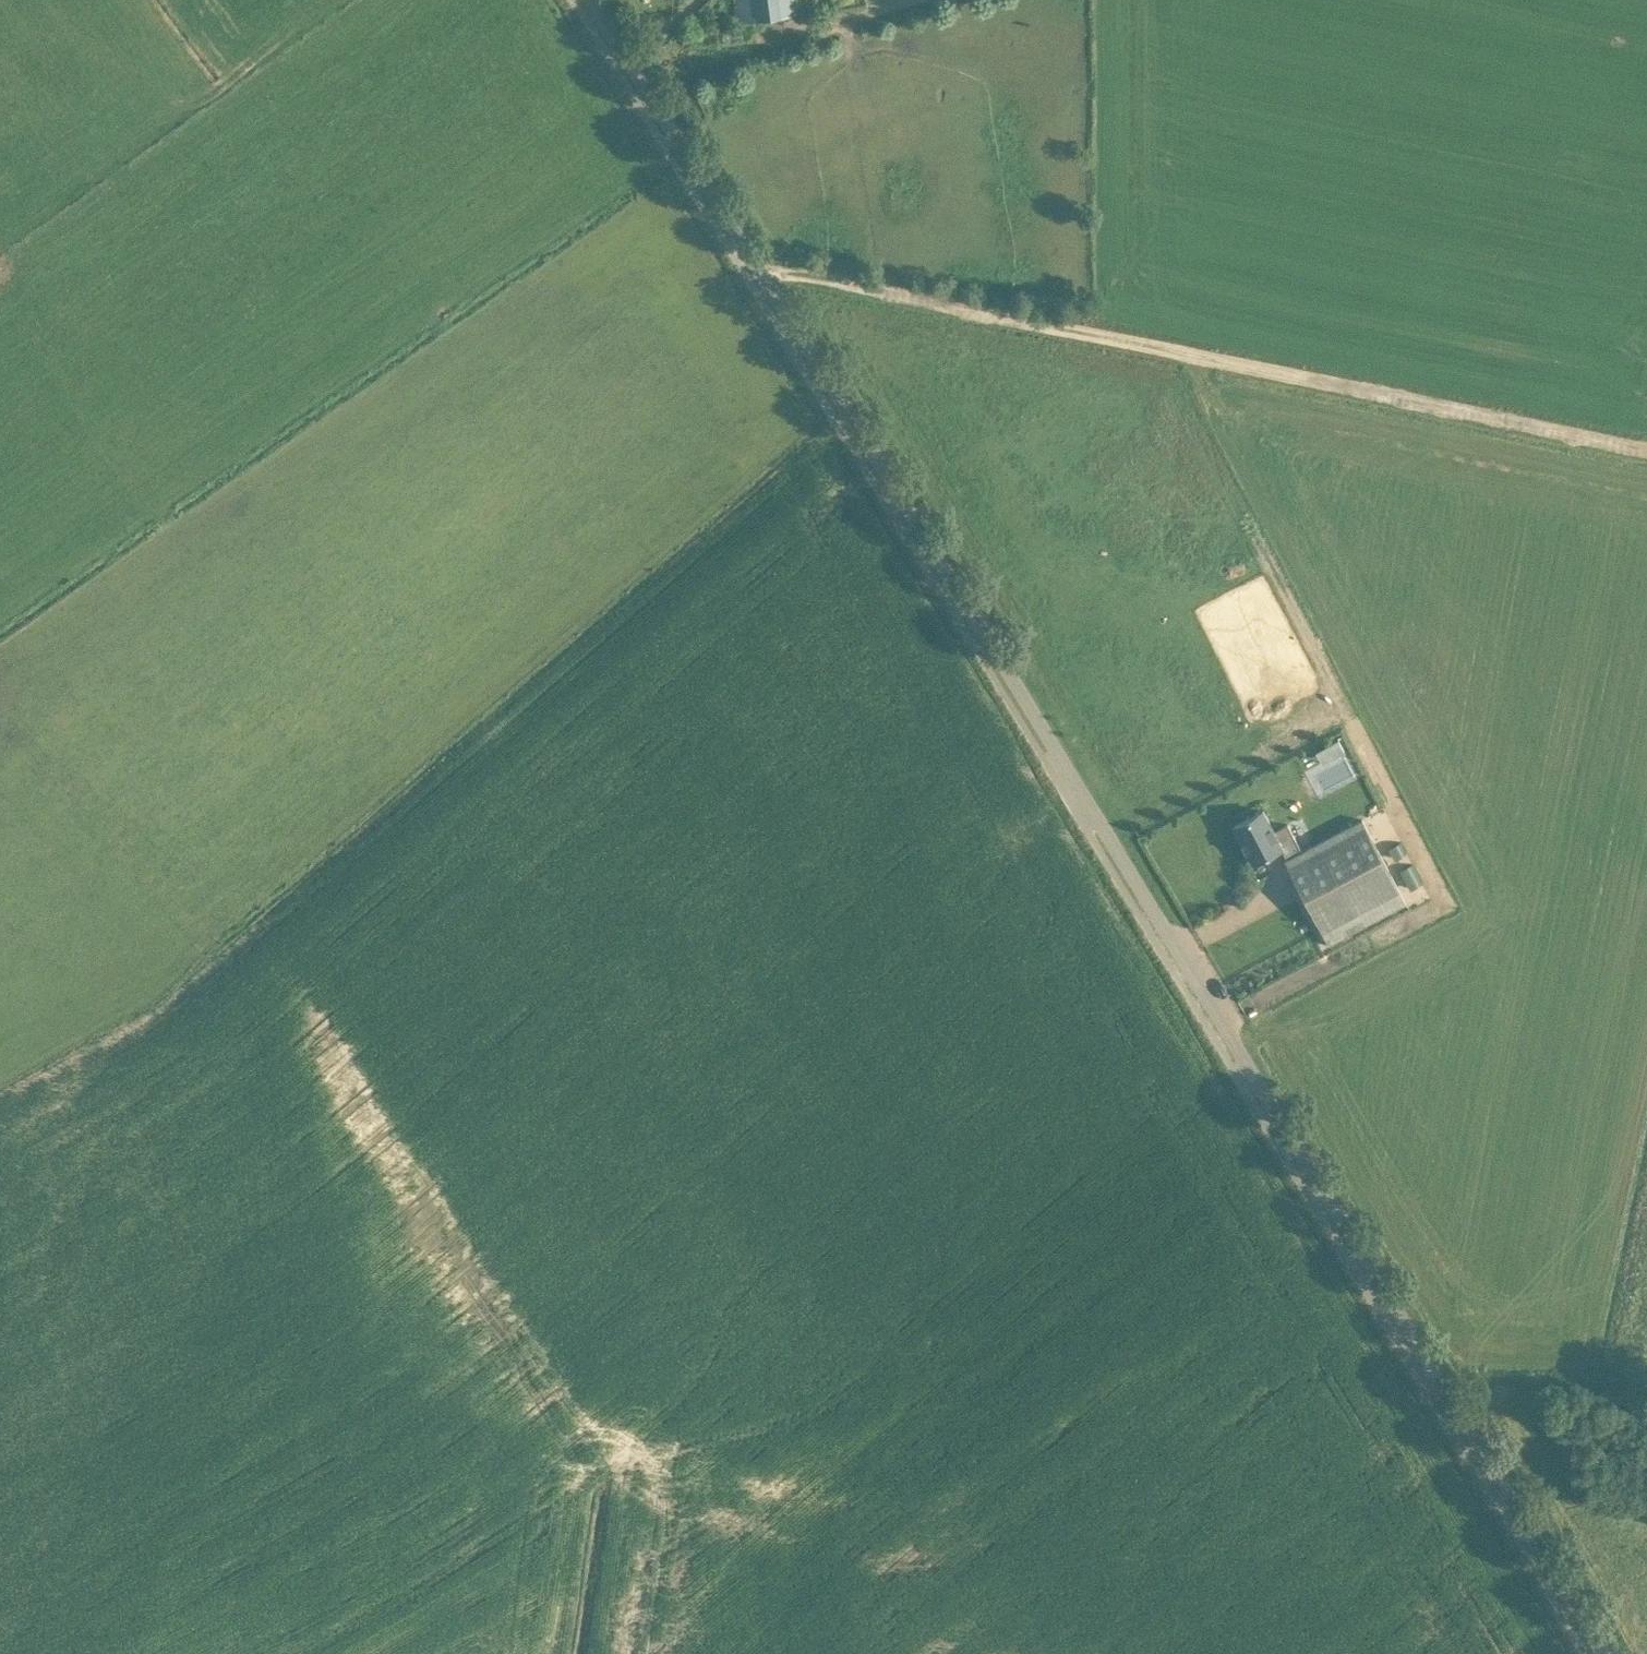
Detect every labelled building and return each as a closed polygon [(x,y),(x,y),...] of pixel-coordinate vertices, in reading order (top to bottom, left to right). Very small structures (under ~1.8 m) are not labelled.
[(800,0),(741,0),(744,21),(802,14),(800,0)] [(1328,944),(1348,934),(1406,904),(1361,819),(1301,850),(1288,825),(1275,831),(1264,810),(1234,825),(1243,843),(1244,842),(1254,860),(1252,860),(1253,862),(1281,847),(1287,859),(1285,860),(1328,944)]
